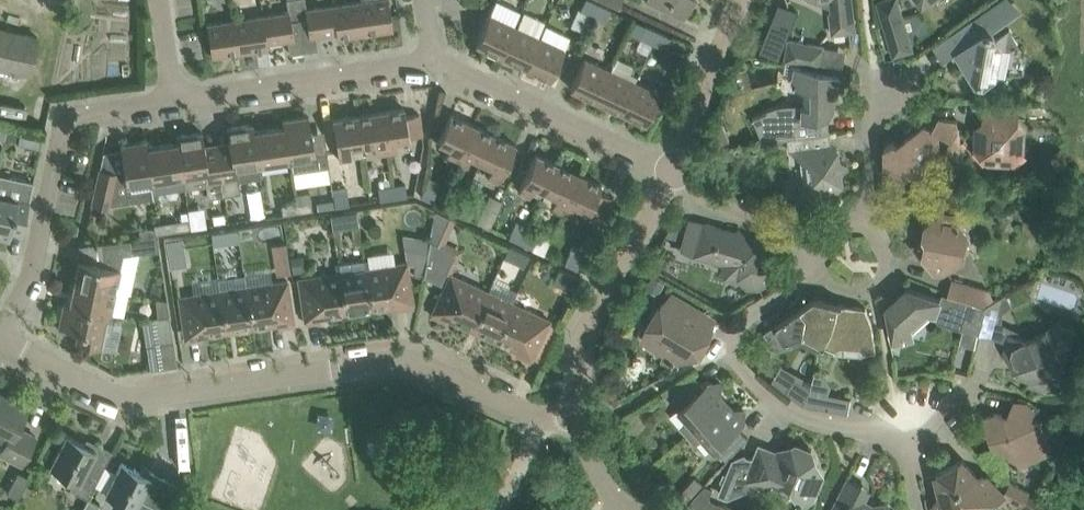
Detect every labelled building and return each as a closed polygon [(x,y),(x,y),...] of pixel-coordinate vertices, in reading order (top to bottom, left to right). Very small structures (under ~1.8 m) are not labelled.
[(267,14),(271,41),(287,39),(289,52),(303,50),(296,0),(287,0),(288,11),(267,14)] [(306,8),(305,0),(296,0),(303,50),(317,48),(315,34),(331,32),(327,5),(306,8)] [(362,33),(393,29),(389,0),(361,0),(357,1),(362,33)] [(475,43),(501,55),(515,25),(521,11),(497,0),(496,0),(491,10),(489,13),(475,43)] [(593,0),(584,0),(580,9),(605,20),(611,8),(593,0)] [(684,17),(692,0),(648,0),(684,17)] [(834,33),(856,31),(852,0),(831,0),(832,11),(830,11),(832,33),(834,33)] [(877,1),(884,25),(889,23),(894,42),(890,43),(894,56),(914,50),(910,37),(926,33),(920,13),(904,18),(898,0),(881,0),(877,1)] [(947,38),(957,53),(960,52),(964,58),(962,69),(969,70),(980,87),(998,74),(1003,71),(1006,51),(1019,42),(1010,29),(997,38),(991,30),(1002,22),(1000,20),(1016,9),(1008,1),(1006,3),(1004,0),(1003,0),(947,38)] [(327,5),(331,32),(336,32),(337,37),(362,33),(357,1),(327,5)] [(267,14),(237,19),(242,51),(267,47),(267,42),(271,41),(267,14)] [(211,56),(242,51),(237,19),(207,23),(211,56)] [(501,55),(525,66),(539,37),(515,25),(501,55)] [(640,37),(652,42),(658,31),(645,25),(640,37)] [(16,32),(0,28),(0,66),(8,68),(29,73),(37,36),(16,32)] [(658,31),(652,42),(665,48),(671,36),(658,31)] [(539,37),(525,66),(551,78),(565,48),(539,37)] [(785,60),(821,67),(825,46),(789,39),(785,60)] [(570,88),(596,99),(610,70),(584,58),(570,88)] [(763,141),(789,137),(827,132),(825,115),(829,114),(834,106),(836,98),(834,96),(835,90),(837,90),(840,75),(796,66),(793,84),(804,87),(804,114),(799,111),(800,105),(788,104),(776,106),(768,110),(769,112),(753,118),(763,141)] [(620,111),(634,81),(610,70),(596,99),(620,111)] [(660,93),(634,81),(620,111),(646,123),(660,93)] [(1016,124),(1017,104),(994,103),(993,117),(992,117),(979,129),(978,147),(990,160),(1008,161),(1021,149),(1022,131),(1016,124)] [(380,111),(386,152),(398,150),(396,138),(401,138),(422,134),(419,113),(405,115),(404,108),(380,111)] [(380,111),(357,115),(361,144),(373,142),(375,154),(386,152),(380,111)] [(455,161),(472,124),(450,113),(438,140),(450,145),(445,156),(455,161)] [(349,145),(361,144),(357,115),(333,119),(339,159),(351,157),(349,145)] [(312,137),(311,132),(309,116),(283,119),(284,126),(282,126),(287,159),(289,158),(291,171),(303,169),(329,165),(327,151),(314,153),(312,137)] [(231,154),(218,156),(224,194),(240,192),(239,180),(260,177),(258,163),(260,163),(255,130),(254,130),(253,124),(227,128),(230,149),(231,154)] [(470,155),(482,160),(494,134),(472,124),(455,161),(465,166),(470,155)] [(730,139),(723,124),(717,127),(714,128),(716,132),(721,143),(730,139)] [(260,163),(287,159),(282,126),(255,130),(260,163)] [(900,178),(909,173),(917,178),(925,173),(927,160),(939,152),(939,135),(925,126),(906,138),(906,140),(899,144),(894,141),(885,147),(885,170),(900,178)] [(39,148),(41,136),(42,136),(20,131),(18,143),(39,148)] [(218,156),(206,158),(202,132),(176,136),(177,142),(176,142),(181,175),(183,175),(185,187),(206,184),(208,197),(224,194),(218,156)] [(827,132),(789,137),(791,149),(808,163),(805,167),(806,174),(810,178),(797,195),(798,202),(831,198),(843,182),(841,172),(847,165),(839,159),(838,150),(829,143),(827,132)] [(494,134),(482,160),(493,165),(488,176),(499,181),(507,164),(516,144),(494,134)] [(954,137),(948,148),(951,164),(957,168),(966,167),(960,136),(954,137)] [(149,146),(147,147),(146,140),(120,144),(124,171),(118,172),(118,171),(101,167),(96,189),(95,189),(92,203),(109,207),(110,204),(154,198),(151,179),(154,179),(149,146)] [(154,179),(181,175),(176,142),(149,146),(154,179)] [(728,162),(738,150),(731,145),(722,156),(728,162)] [(534,184),(546,190),(558,164),(535,153),(518,191),(529,196),(534,184)] [(521,242),(534,248),(543,253),(552,235),(535,226),(534,229),(533,228),(545,203),(551,206),(562,211),(579,174),(558,164),(546,190),(528,226),(521,242)] [(20,178),(0,174),(0,237),(9,239),(11,230),(22,233),(25,219),(33,181),(22,179),(20,178)] [(601,184),(579,174),(562,211),(572,216),(578,205),(601,216),(610,197),(598,191),(601,184)] [(392,186),(393,197),(407,195),(405,183),(392,186)] [(425,185),(420,195),(433,201),(438,191),(425,185)] [(380,199),(393,197),(392,186),(378,188),(380,199)] [(310,191),(295,193),(296,202),(297,212),(312,209),(311,200),(310,191)] [(333,194),(335,206),(349,204),(347,192),(333,194)] [(489,192),(475,220),(488,227),(502,199),(489,192)] [(445,207),(457,212),(462,202),(449,196),(445,207)] [(281,204),(282,214),(297,212),(296,202),(281,204)] [(475,208),(462,202),(457,212),(470,218),(475,208)] [(356,209),(344,211),(346,225),(359,223),(356,209)] [(455,251),(443,246),(455,219),(436,210),(430,240),(424,274),(424,275),(441,283),(455,251)] [(181,220),(174,221),(176,230),(191,228),(189,218),(188,211),(180,212),(181,220)] [(943,273),(965,258),(961,253),(964,241),(971,236),(956,215),(950,219),(944,211),(925,224),(923,236),(926,240),(923,255),(934,271),(943,273)] [(223,213),(213,214),(214,222),(225,221),(223,213)] [(508,236),(521,242),(528,226),(516,220),(513,226),(508,236)] [(704,222),(696,252),(726,260),(729,272),(741,276),(749,287),(765,283),(768,269),(762,245),(758,244),(758,241),(748,236),(743,239),(735,231),(704,222)] [(154,227),(139,229),(140,238),(155,237),(155,233),(154,227)] [(237,228),(211,232),(213,245),(239,241),(237,228)] [(79,259),(75,282),(115,290),(123,254),(131,253),(159,250),(159,248),(157,236),(155,237),(140,238),(130,239),(124,240),(102,242),(104,256),(103,264),(79,259)] [(164,238),(165,247),(183,245),(182,236),(164,238)] [(413,272),(424,274),(430,240),(415,236),(410,265),(414,265),(413,272)] [(291,272),(286,242),(271,244),(276,275),(291,272)] [(529,253),(509,244),(504,256),(523,266),(529,253)] [(564,262),(577,268),(582,258),(569,252),(564,262)] [(301,256),(289,257),(291,273),(303,271),(301,256)] [(407,261),(366,268),(371,306),(397,302),(398,308),(414,306),(410,284),(407,261)] [(568,288),(574,274),(559,267),(552,281),(568,288)] [(366,268),(339,272),(345,310),(371,306),(366,268)] [(339,272),(298,278),(302,301),(305,323),(321,320),(320,313),(345,310),(339,272)] [(440,294),(431,314),(445,321),(448,314),(472,325),(488,291),(450,273),(440,294)] [(658,295),(665,282),(652,274),(645,287),(658,295)] [(989,289),(973,285),(952,279),(948,295),(949,295),(986,304),(995,300),(989,289)] [(287,280),(246,286),(252,324),(277,320),(278,327),(294,324),(291,303),(287,280)] [(75,282),(70,303),(107,312),(111,313),(115,290),(75,282)] [(246,286),(220,290),(225,328),(252,324),(246,286)] [(947,301),(941,298),(909,288),(887,307),(894,340),(914,336),(913,332),(912,324),(928,311),(935,313),(939,320),(961,327),(979,332),(986,304),(949,295),(947,301)] [(220,290),(179,296),(182,319),(185,341),(201,338),(200,332),(225,328),(220,290)] [(488,291),(472,325),(496,336),(512,302),(488,291)] [(1003,311),(1013,304),(1006,293),(995,300),(986,304),(979,332),(992,335),(1008,340),(1005,351),(1012,353),(1010,357),(1013,361),(1022,365),(1020,372),(1030,376),(1033,377),(1035,369),(1047,373),(1064,365),(1063,362),(1067,360),(1072,346),(1077,331),(1062,326),(1057,324),(1046,328),(1047,331),(1031,340),(1017,335),(1019,329),(1002,322),(1003,311)] [(664,359),(672,364),(699,354),(705,343),(698,336),(695,324),(703,310),(676,294),(654,316),(646,335),(658,340),(667,349),(664,359)] [(160,343),(173,341),(167,300),(155,298),(158,316),(156,317),(160,343)] [(836,301),(824,299),(815,298),(806,303),(776,324),(774,325),(784,340),(788,339),(803,333),(824,344),(833,327),(836,316),(839,302),(838,302),(836,301)] [(64,302),(59,325),(79,329),(76,343),(100,348),(107,312),(70,303),(64,302)] [(512,302),(496,336),(519,347),(516,354),(530,360),(549,319),(530,310),(512,302)] [(833,327),(824,344),(836,350),(841,346),(861,347),(864,352),(875,351),(877,362),(878,361),(873,325),(866,307),(839,302),(836,316),(833,327)] [(146,345),(160,343),(156,317),(142,319),(146,345)] [(689,435),(728,401),(720,394),(720,383),(710,382),(705,386),(695,374),(667,393),(690,420),(682,427),(689,435)] [(795,379),(786,392),(804,404),(811,390),(795,379)] [(26,456),(36,436),(17,427),(27,407),(0,393),(0,436),(6,439),(0,450),(0,452),(22,463),(26,456)] [(734,407),(728,401),(689,435),(696,443),(704,436),(727,461),(748,437),(738,426),(744,421),(745,410),(734,407)] [(1048,448),(1038,422),(1032,419),(1022,423),(998,412),(987,416),(985,419),(993,442),(996,443),(1003,440),(1007,442),(1015,464),(1046,453),(1048,448)] [(69,488),(88,498),(102,470),(112,451),(96,442),(93,447),(67,434),(50,466),(74,479),(69,488)] [(823,475),(812,449),(802,445),(777,455),(758,447),(754,458),(744,454),(732,459),(718,493),(729,498),(756,484),(777,475),(793,481),(800,497),(798,500),(805,503),(813,499),(821,480),(823,475)] [(641,471),(652,462),(643,452),(632,461),(641,471)] [(977,475),(963,459),(950,467),(972,509),(973,509),(996,509),(1002,507),(996,497),(1004,493),(1002,491),(987,475),(977,475)] [(145,474),(121,462),(111,481),(105,493),(129,506),(127,509),(157,509),(158,507),(153,505),(157,498),(167,479),(148,469),(145,474)] [(972,509),(950,467),(936,474),(941,494),(934,505),(935,509),(971,509),(972,509)] [(7,493),(18,499),(29,477),(18,472),(7,493)] [(695,476),(678,494),(688,503),(689,503),(704,486),(695,476)] [(832,509),(890,509),(889,502),(874,504),(857,496),(862,486),(848,478),(832,509)] [(1024,499),(1028,493),(1011,483),(1007,490),(1015,504),(1024,499)] [(713,489),(705,485),(704,486),(689,503),(690,505),(699,509),(722,509),(724,506),(711,500),(710,496),(713,489)]
